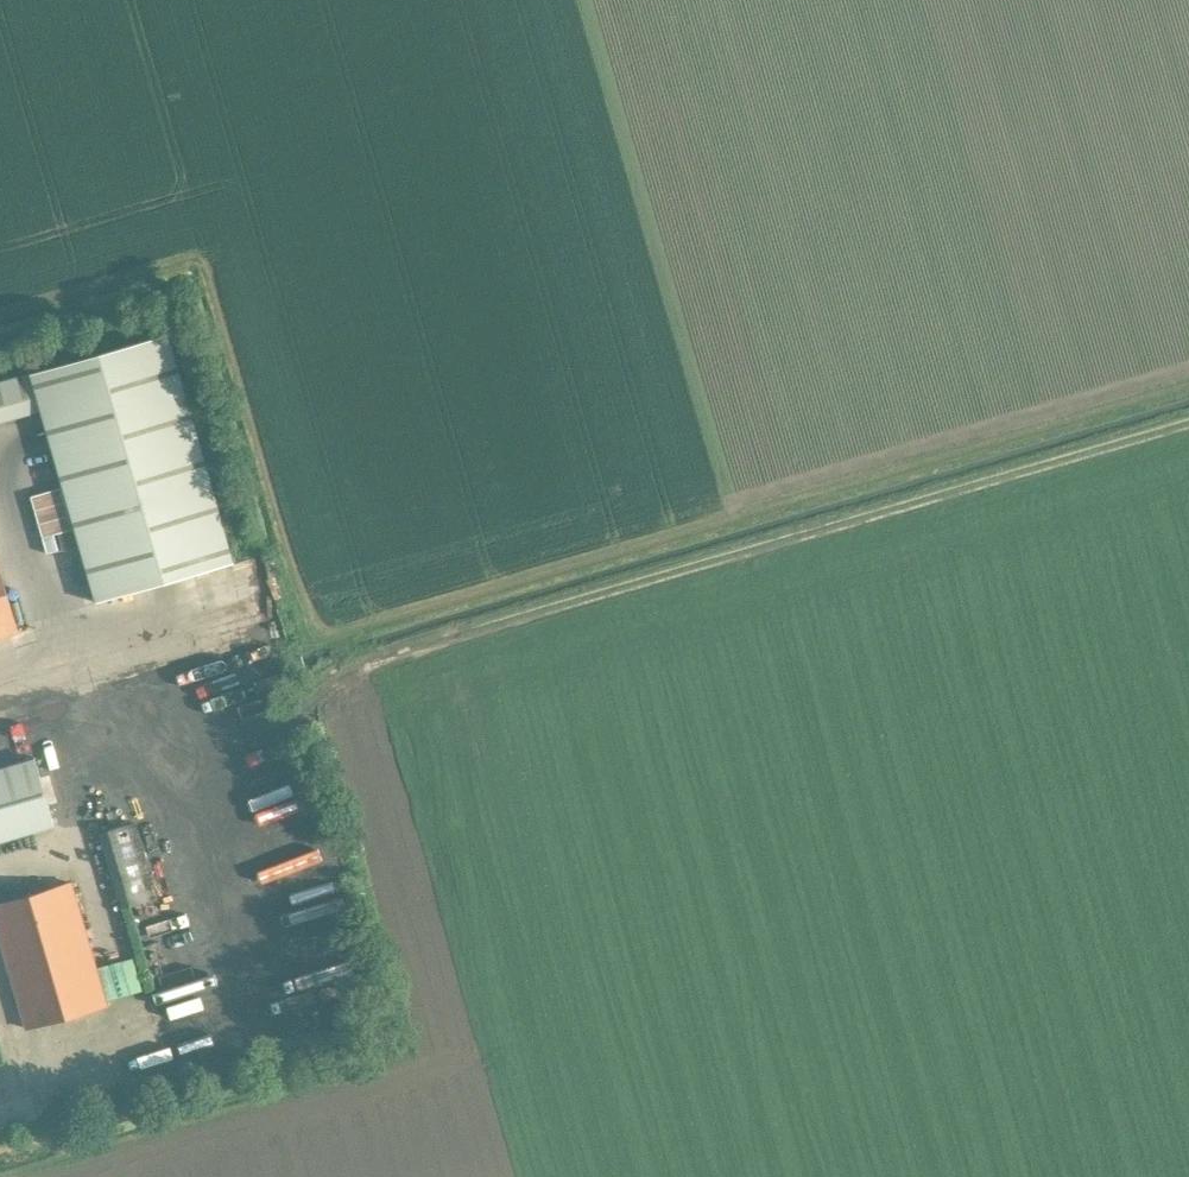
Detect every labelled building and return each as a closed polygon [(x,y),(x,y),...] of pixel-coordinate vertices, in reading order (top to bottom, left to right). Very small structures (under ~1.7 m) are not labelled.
[(31,372),(41,409),(96,601),(234,562),(168,333),(31,372)] [(18,632),(0,571),(0,637),(18,632)] [(55,825),(35,756),(0,766),(0,841),(55,825)] [(122,907),(157,897),(136,823),(101,833),(122,907)] [(107,1004),(71,882),(0,903),(0,939),(26,1027),(107,1004)]
